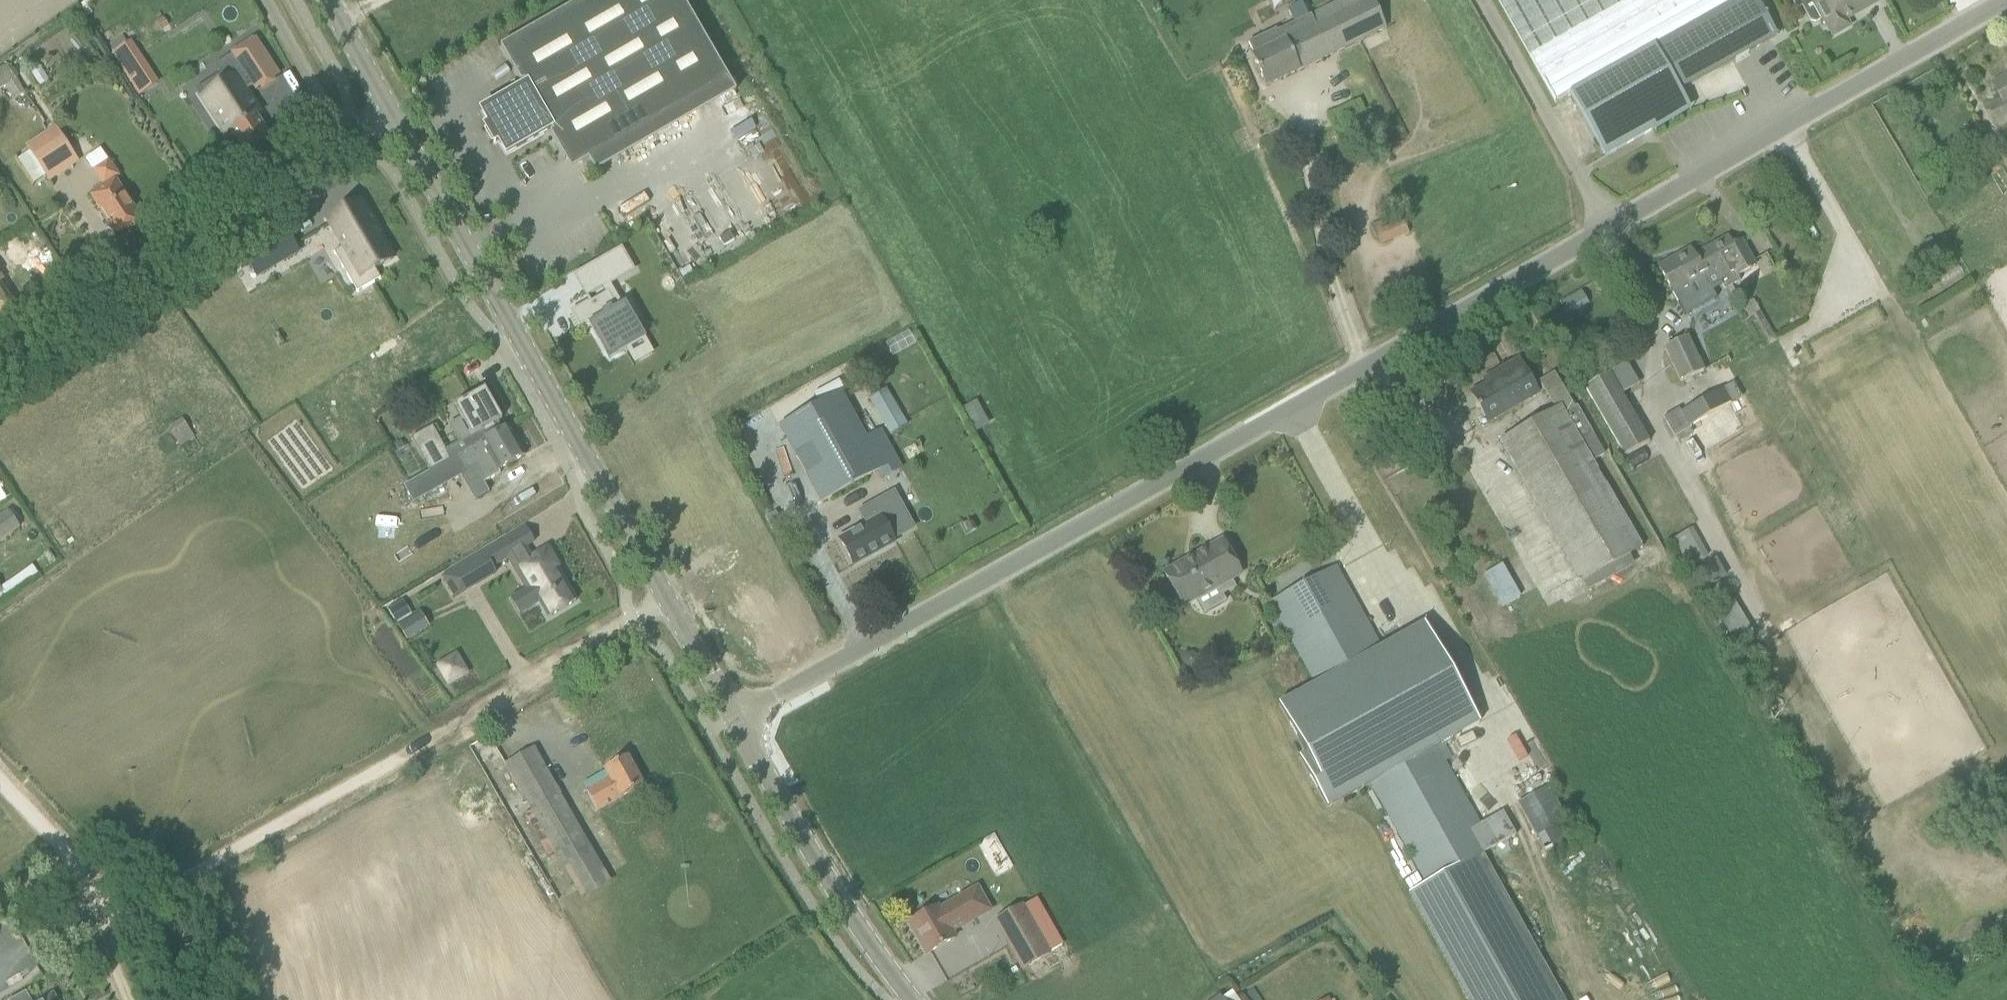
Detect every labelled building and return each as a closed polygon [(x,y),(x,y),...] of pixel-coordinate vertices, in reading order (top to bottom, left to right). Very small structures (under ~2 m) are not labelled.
[(583,163),(729,79),(684,0),(582,0),(500,47),(521,83),(524,82),(526,86),(482,111),(490,125),(486,127),(495,142),(499,140),(507,153),(551,128),(553,132),(550,134),(565,159),(583,163)] [(1248,43),(1254,56),(1252,57),(1257,68),(1266,86),(1386,29),(1378,11),(1372,0),(1346,0),(1313,16),(1312,14),(1308,16),(1294,23),(1277,31),(1276,30),(1248,43)] [(1524,46),(1606,0),(1498,0),(1524,46)] [(1524,46),(1555,102),(1569,94),(1605,157),(1655,129),(1646,112),(1681,93),(1680,91),(1777,36),(1757,0),(1606,0),(1524,46)] [(1802,5),(1810,21),(1816,23),(1823,19),(1833,36),(1849,27),(1846,20),(1880,1),(1879,0),(1811,0),(1802,5)] [(221,73),(197,89),(213,113),(222,107),(233,123),(223,129),(227,135),(232,132),(244,149),(267,134),(256,116),(261,113),(246,91),(254,86),(257,91),(279,76),(255,39),(232,54),(238,62),(221,73)] [(128,44),(113,54),(139,95),(157,83),(130,43),(128,44)] [(69,55),(59,62),(65,70),(74,63),(69,55)] [(1995,84),(2003,99),(1990,107),(2001,126),(2006,122),(2006,77),(1995,84)] [(17,80),(5,88),(13,101),(25,94),(17,80)] [(56,126),(27,145),(38,162),(51,181),(79,162),(66,143),(56,126)] [(101,149),(86,159),(94,169),(104,185),(90,194),(110,224),(109,227),(112,231),(115,231),(117,234),(140,218),(129,202),(114,179),(118,176),(108,160),(101,149)] [(362,201),(328,220),(344,247),(352,260),(342,266),(357,292),(381,279),(375,269),(393,259),(377,231),(378,230),(362,201)] [(1401,215),(1371,226),(1378,244),(1408,233),(1401,215)] [(285,229),(243,254),(257,277),(299,252),(285,229)] [(643,237),(597,263),(609,284),(655,258),(643,237)] [(1740,281),(1738,277),(1756,267),(1741,241),(1733,246),(1728,237),(1718,243),(1711,246),(1694,256),(1690,250),(1659,267),(1680,305),(1697,296),(1691,285),(1712,273),(1717,283),(1720,281),(1725,290),(1733,285),(1740,281)] [(1930,238),(1922,242),(1926,250),(1935,246),(1930,238)] [(629,280),(594,299),(602,313),(609,309),(631,346),(665,326),(656,310),(660,307),(651,290),(639,297),(629,280)] [(1,287),(0,286),(0,311),(12,303),(1,287)] [(1570,315),(1589,304),(1581,291),(1562,302),(1570,315)] [(1753,305),(1745,309),(1751,320),(1759,316),(1753,305)] [(1665,348),(1681,382),(1703,371),(1687,337),(1665,348)] [(1472,394),(1479,405),(1488,421),(1537,393),(1519,360),(1490,377),(1493,382),(1472,394)] [(1641,547),(1593,463),(1605,456),(1583,419),(1576,407),(1574,408),(1554,373),(1540,382),(1542,384),(1540,385),(1543,389),(1544,388),(1556,410),(1500,442),(1580,582),(1641,547)] [(1584,387),(1624,456),(1648,442),(1609,373),(1584,387)] [(1679,409),(1663,418),(1674,437),(1690,428),(1689,426),(1741,396),(1733,383),(1723,389),(1722,388),(1681,412),(1679,409)] [(456,444),(462,454),(509,428),(509,427),(503,430),(498,422),(502,420),(485,389),(468,399),(455,407),(472,435),(456,444)] [(908,426),(886,389),(870,398),(892,436),(908,426)] [(832,398),(782,425),(789,438),(787,439),(822,503),(840,493),(877,473),(880,479),(900,468),(880,431),(867,438),(848,403),(843,392),(832,398)] [(430,471),(451,460),(433,427),(412,438),(430,471)] [(462,454),(456,457),(465,473),(475,468),(484,483),(501,474),(499,470),(525,455),(509,428),(462,454)] [(428,473),(405,486),(409,493),(413,502),(437,489),(428,473)] [(858,530),(840,540),(855,566),(884,549),(882,546),(893,540),(913,528),(899,503),(893,492),(891,494),(859,512),(866,524),(858,530)] [(0,518),(0,540),(19,527),(9,512),(0,518)] [(1695,528),(1675,539),(1693,571),(1701,566),(1710,583),(1728,573),(1719,558),(1714,560),(1695,528)] [(508,538),(443,577),(455,597),(496,573),(493,567),(507,558),(526,590),(535,605),(539,602),(548,618),(576,601),(556,569),(559,567),(547,548),(531,558),(525,547),(516,552),(508,538)] [(1222,540),(1164,573),(1183,606),(1197,598),(1205,612),(1226,600),(1222,594),(1218,586),(1232,578),(1241,573),(1222,540)] [(1334,568),(1270,603),(1316,684),(1379,649),(1334,568)] [(399,604),(387,610),(395,623),(406,617),(399,604)] [(1316,684),(1279,705),(1306,754),(1299,758),(1327,808),(1371,783),(1434,748),(1477,724),(1466,704),(1422,625),(1379,649),(1316,684)] [(438,664),(451,687),(475,673),(462,650),(438,664)] [(1186,655),(1183,660),(1185,667),(1190,670),(1197,668),(1200,662),(1198,656),(1192,653),(1186,655)] [(1434,748),(1371,783),(1426,883),(1476,856),(1483,852),(1514,835),(1502,812),(1478,826),(1434,748)] [(534,749),(506,764),(532,810),(560,795),(534,749)] [(586,791),(597,810),(626,795),(643,785),(627,757),(605,769),(610,778),(586,791)] [(1525,800),(1518,803),(1531,825),(1549,859),(1561,853),(1575,845),(1562,822),(1568,819),(1550,786),(1525,800)] [(1409,893),(1468,999),(1565,999),(1483,852),(1476,856),(1426,883),(1409,893)] [(940,909),(938,905),(909,921),(928,955),(958,938),(955,932),(992,911),(978,887),(940,909)] [(996,921),(1023,969),(1049,954),(1022,906),(996,921)] [(12,999),(31,999),(26,992),(12,999)]
